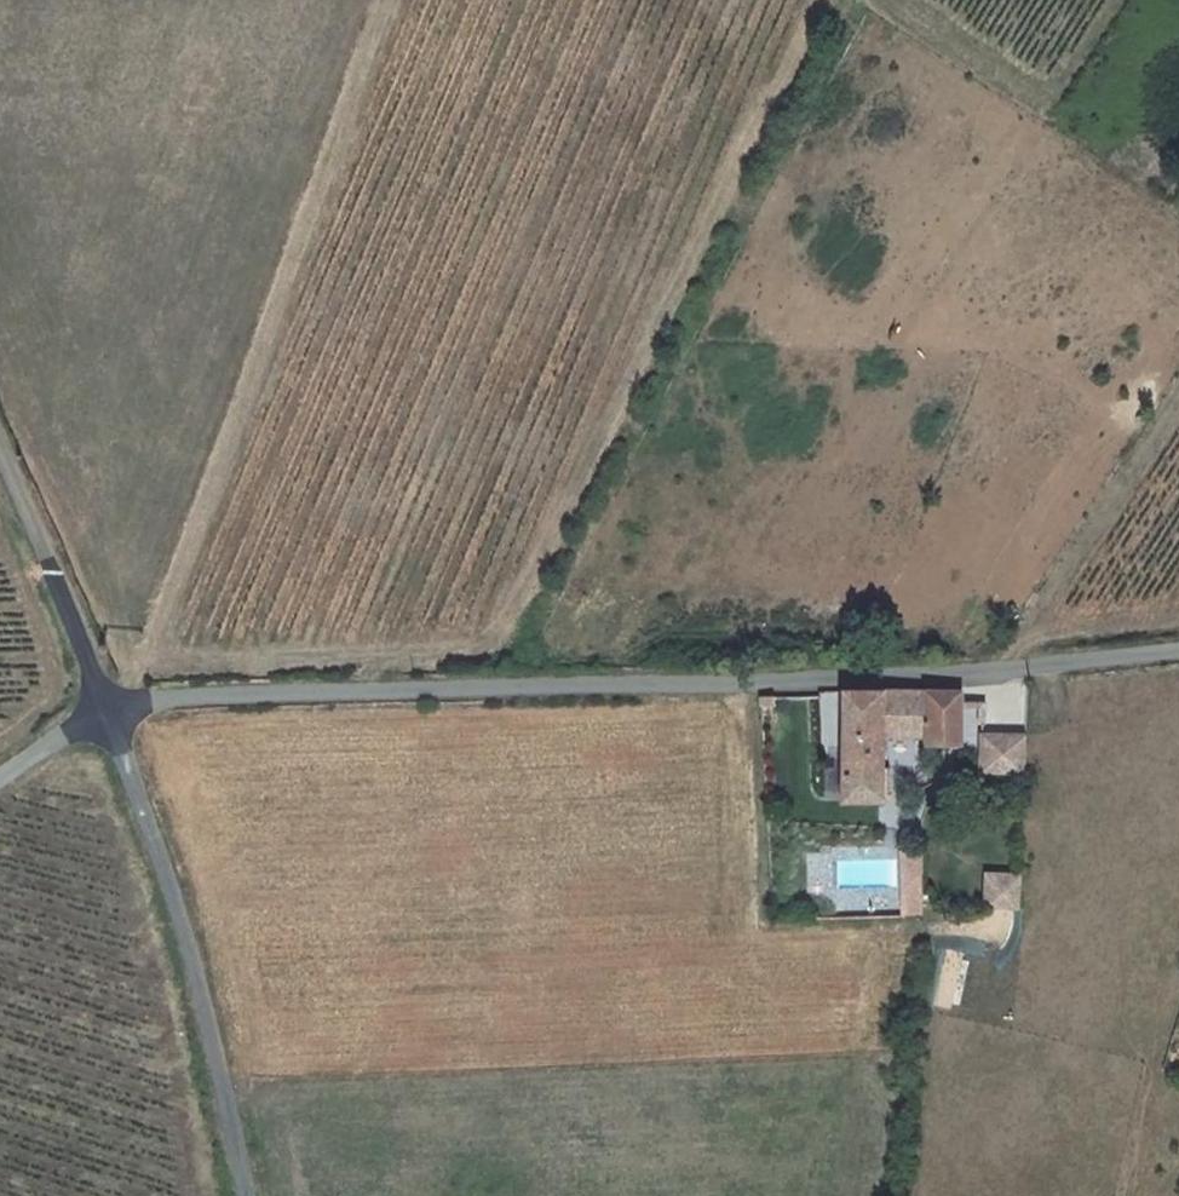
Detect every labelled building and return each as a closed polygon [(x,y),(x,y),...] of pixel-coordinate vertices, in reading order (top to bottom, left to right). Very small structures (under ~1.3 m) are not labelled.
[(965,688),(846,697),(851,774),(854,811),(895,808),(893,744),(933,741),(933,746),(968,743),(965,688)] [(989,728),(989,765),(1032,765),(1032,729),(989,728)] [(911,920),(924,919),(930,860),(911,859),(907,900),(913,901),(911,920)] [(997,873),(999,906),(1032,904),(1030,871),(997,873)]
